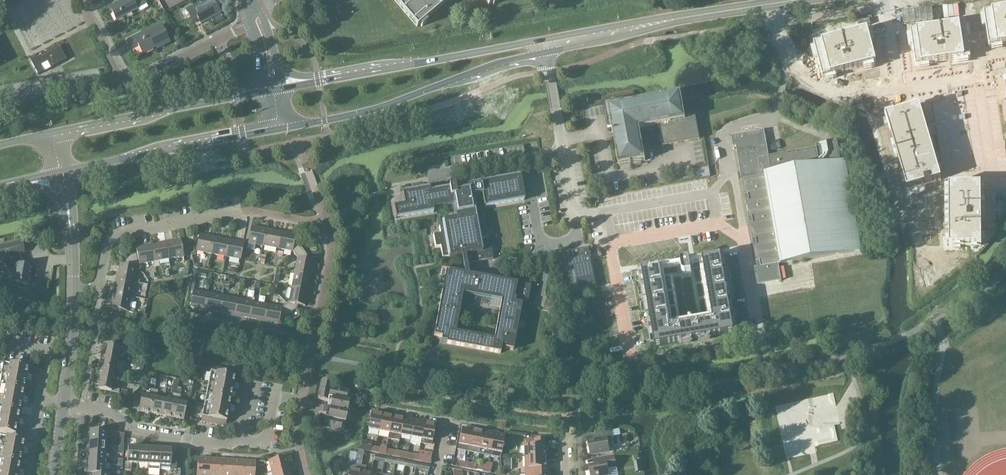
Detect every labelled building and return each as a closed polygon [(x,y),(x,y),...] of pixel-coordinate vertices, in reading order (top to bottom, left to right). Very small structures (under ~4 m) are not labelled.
[(120,2),(110,8),(117,21),(138,9),(133,0),(124,0),(120,2)] [(138,9),(146,5),(144,0),(133,0),(138,9)] [(187,11),(192,20),(197,17),(201,24),(221,14),(213,0),(194,10),(192,6),(186,10),(187,11)] [(417,27),(420,25),(422,27),(427,23),(425,20),(445,4),(444,4),(441,0),(394,0),(417,27)] [(983,13),(989,47),(1005,45),(1005,10),(983,13)] [(965,24),(910,32),(915,67),(970,59),(965,24)] [(160,48),(169,43),(160,26),(140,36),(139,34),(128,40),(132,48),(137,45),(142,55),(159,46),(160,48)] [(867,31),(814,45),(822,79),(876,65),(867,31)] [(30,61),(38,75),(66,60),(58,46),(30,61)] [(245,91),(253,86),(249,80),(241,86),(245,91)] [(608,107),(609,114),(619,165),(645,161),(639,129),(659,125),(663,147),(700,140),(695,113),(684,115),(681,94),(608,107)] [(902,112),(885,117),(906,191),(941,181),(919,107),(902,112)] [(764,130),(731,136),(733,147),(736,146),(741,178),(757,267),(754,268),(757,285),(781,281),(778,264),(861,250),(845,159),(840,160),(839,153),(845,152),(844,145),(838,146),(837,141),(820,144),(815,144),(816,148),(772,156),(769,157),(764,130)] [(708,167),(693,170),(694,180),(710,177),(708,167)] [(448,186),(430,190),(429,188),(402,192),(404,205),(393,206),(395,219),(433,212),(433,208),(452,205),(454,218),(452,218),(443,220),(444,226),(439,227),(440,233),(433,234),(435,247),(440,246),(440,249),(442,258),(445,257),(459,255),(461,254),(462,262),(464,274),(453,271),(441,269),(441,270),(441,271),(438,285),(445,286),(444,289),(433,336),(441,337),(441,341),(446,342),(446,343),(500,353),(501,346),(505,346),(505,349),(513,351),(518,320),(521,305),(521,304),(523,305),(524,301),(527,301),(530,286),(501,281),(469,275),(469,273),(471,272),(472,267),(467,266),(467,264),(493,259),(490,240),(480,242),(479,238),(478,229),(477,227),(476,217),(475,214),(473,203),(474,203),(473,196),(482,195),(484,207),(485,207),(485,206),(522,200),(523,200),(524,200),(520,175),(454,187),(454,185),(450,183),(448,186)] [(980,185),(948,185),(949,247),(980,246),(981,246),(981,235),(980,185)] [(248,243),(263,246),(266,229),(262,228),(262,229),(251,227),(248,243)] [(266,229),(263,246),(278,249),(281,232),(281,231),(280,232),(270,230),(270,229),(266,229)] [(285,232),(281,232),(278,249),(292,252),(295,255),(303,250),(298,243),(294,242),(296,235),(285,233),(285,232)] [(196,251),(211,254),(214,237),(210,236),(210,237),(199,235),(196,251)] [(214,237),(211,254),(226,257),(229,240),(228,239),(228,240),(218,238),(218,237),(214,237)] [(169,241),(165,242),(169,259),(184,256),(181,240),(169,242),(169,241)] [(233,240),(229,240),(226,257),(240,260),(244,243),(232,241),(233,240)] [(3,258),(6,269),(15,271),(13,282),(28,285),(32,267),(22,265),(19,254),(25,253),(22,241),(0,246),(0,259),(3,258)] [(151,245),(154,262),(169,259),(165,242),(162,242),(162,243),(151,245)] [(139,264),(154,262),(151,245),(151,244),(143,246),(143,247),(136,248),(137,253),(132,254),(129,257),(141,269),(142,268),(139,264)] [(566,252),(564,253),(567,267),(573,266),(573,268),(578,290),(595,287),(591,265),(591,263),(591,261),(588,248),(566,252)] [(307,256),(303,250),(295,255),(297,258),(294,273),(311,277),(310,277),(311,277),(313,269),(312,269),(313,262),(306,260),(307,256)] [(659,267),(637,271),(651,347),(737,332),(724,256),(702,260),(712,320),(670,328),(659,267)] [(139,270),(141,269),(129,257),(126,260),(125,265),(120,264),(118,275),(117,275),(116,279),(133,282),(136,267),(139,270)] [(680,263),(680,264),(680,265),(682,272),(682,273),(683,274),(684,274),(685,274),(691,273),(689,263),(689,262),(689,261),(688,261),(687,260),(686,260),(683,261),(682,261),(681,261),(681,262),(680,263)] [(276,276),(287,280),(290,271),(279,267),(276,276)] [(294,273),(291,288),(309,291),(309,288),(308,287),(310,277),(311,277),(294,273)] [(116,283),(114,294),(130,298),(133,282),(116,279),(115,283),(116,283)] [(308,295),(309,291),(291,288),(288,303),(285,305),(290,313),(297,309),(298,305),(305,306),(307,295),(308,295)] [(201,310),(205,311),(208,294),(193,291),(190,307),(201,309),(201,310)] [(128,312),(130,298),(114,294),(112,305),(111,304),(110,309),(128,312)] [(209,311),(219,313),(223,296),(208,294),(205,311),(208,312),(209,311)] [(230,316),(234,317),(237,299),(223,296),(219,313),(230,315),(230,316)] [(252,302),(237,299),(234,317),(238,317),(238,316),(249,318),(252,302)] [(267,305),(252,302),(249,318),(260,320),(260,321),(264,322),(267,305)] [(284,318),(290,313),(285,305),(282,308),(267,305),(264,322),(271,324),(272,323),(279,324),(280,317),(284,318)] [(104,344),(101,355),(117,358),(119,351),(127,352),(127,348),(104,344)] [(101,355),(99,366),(123,371),(124,367),(116,365),(117,358),(101,355)] [(3,362),(1,374),(32,380),(32,379),(31,377),(26,376),(28,367),(3,362)] [(122,375),(123,371),(99,366),(97,377),(113,381),(115,373),(122,375)] [(210,371),(235,376),(236,371),(211,366),(210,371)] [(210,371),(208,383),(239,389),(239,388),(238,386),(233,385),(235,376),(210,371)] [(0,380),(0,385),(24,390),(25,381),(29,382),(32,381),(32,380),(1,374),(0,380)] [(112,388),(113,381),(97,377),(95,389),(119,393),(120,389),(112,388)] [(318,400),(331,402),(330,407),(348,410),(349,402),(346,401),(348,391),(331,388),(332,384),(321,382),(318,400)] [(208,383),(206,394),(231,399),(232,390),(237,391),(239,390),(239,389),(208,383)] [(24,390),(0,385),(0,397),(28,402),(28,401),(26,399),(22,398),(24,390)] [(139,412),(150,414),(154,390),(151,389),(149,397),(142,395),(139,412)] [(154,390),(150,414),(161,416),(164,400),(157,398),(158,391),(154,390)] [(171,401),(164,400),(161,416),(172,418),(177,394),(173,393),(171,401)] [(180,395),(177,394),(172,418),(184,420),(187,404),(179,403),(180,395)] [(206,394),(204,405),(234,411),(235,410),(233,408),(229,407),(231,399),(206,394)] [(28,402),(0,397),(0,408),(19,412),(21,404),(25,404),(27,403),(28,402)] [(234,412),(234,411),(204,405),(202,417),(226,421),(228,413),(232,413),(234,412)] [(348,410),(330,407),(329,411),(316,408),(312,427),(340,432),(342,422),(345,423),(348,410)] [(19,412),(0,408),(0,420),(23,424),(24,423),(22,421),(18,421),(19,412)] [(245,417),(251,419),(253,413),(246,411),(245,417)] [(368,429),(379,431),(382,413),(378,412),(377,414),(371,412),(368,429)] [(379,431),(389,433),(393,417),(387,415),(387,414),(382,413),(379,431)] [(399,418),(393,417),(389,433),(388,439),(399,441),(400,436),(404,417),(399,416),(399,418)] [(225,426),(226,421),(202,417),(201,422),(225,426)] [(400,436),(411,438),(414,421),(408,419),(408,418),(404,417),(400,436)] [(23,424),(0,420),(0,432),(15,435),(17,426),(21,427),(23,425),(23,424)] [(414,421),(411,438),(421,440),(425,421),(420,420),(420,422),(414,421)] [(429,422),(425,421),(421,440),(421,444),(431,446),(436,425),(429,424),(429,422)] [(469,447),(473,428),(468,427),(468,429),(461,428),(458,445),(469,447)] [(479,454),(480,449),(483,432),(477,431),(477,429),(473,428),(469,447),(468,452),(469,452),(469,453),(478,455),(478,454),(479,454)] [(590,455),(593,454),(609,452),(607,439),(614,438),(613,430),(599,433),(600,439),(588,441),(590,455)] [(90,431),(89,442),(106,443),(106,438),(111,438),(112,432),(106,431),(106,432),(90,431)] [(483,432),(480,449),(490,451),(494,432),(489,432),(489,433),(483,432)] [(499,433),(494,432),(490,451),(489,456),(500,458),(505,436),(498,435),(499,433)] [(28,453),(28,452),(27,450),(22,449),(24,440),(0,436),(0,448),(28,453)] [(525,446),(525,457),(547,457),(547,451),(548,451),(548,439),(534,439),(534,446),(525,446)] [(89,442),(88,453),(111,454),(111,449),(105,448),(106,443),(89,442)] [(127,463),(132,464),(138,464),(139,448),(128,447),(127,463)] [(20,463),(21,455),(26,456),(28,454),(28,453),(0,448),(0,459),(20,463)] [(139,448),(138,464),(149,465),(150,449),(139,448)] [(150,449),(149,465),(148,470),(159,470),(160,449),(150,449)] [(172,450),(160,449),(159,470),(176,471),(177,457),(171,457),(172,450)] [(361,466),(364,451),(358,450),(355,465),(350,464),(348,474),(359,474),(361,466)] [(88,453),(88,463),(104,464),(105,459),(111,459),(111,454),(88,453)] [(269,461),(272,472),(289,468),(286,456),(269,461)] [(608,469),(616,468),(614,456),(594,459),(595,466),(589,467),(590,474),(609,474),(608,469)] [(547,462),(547,457),(525,457),(525,474),(549,474),(549,462),(547,462)] [(209,459),(198,458),(197,474),(208,474),(209,459)] [(21,474),(24,474),(23,473),(18,472),(20,463),(0,459),(0,471),(21,474)] [(208,474),(220,474),(221,459),(209,459),(208,474)] [(232,460),(221,459),(220,474),(231,474),(232,460)] [(231,474),(243,474),(244,461),(232,460),(231,474)] [(244,461),(243,474),(255,474),(255,462),(244,461)] [(92,474),(100,474),(108,474),(109,470),(104,470),(104,464),(88,463),(87,474),(92,474)] [(359,474),(371,474),(371,473),(365,472),(366,467),(361,466),(359,474)]
